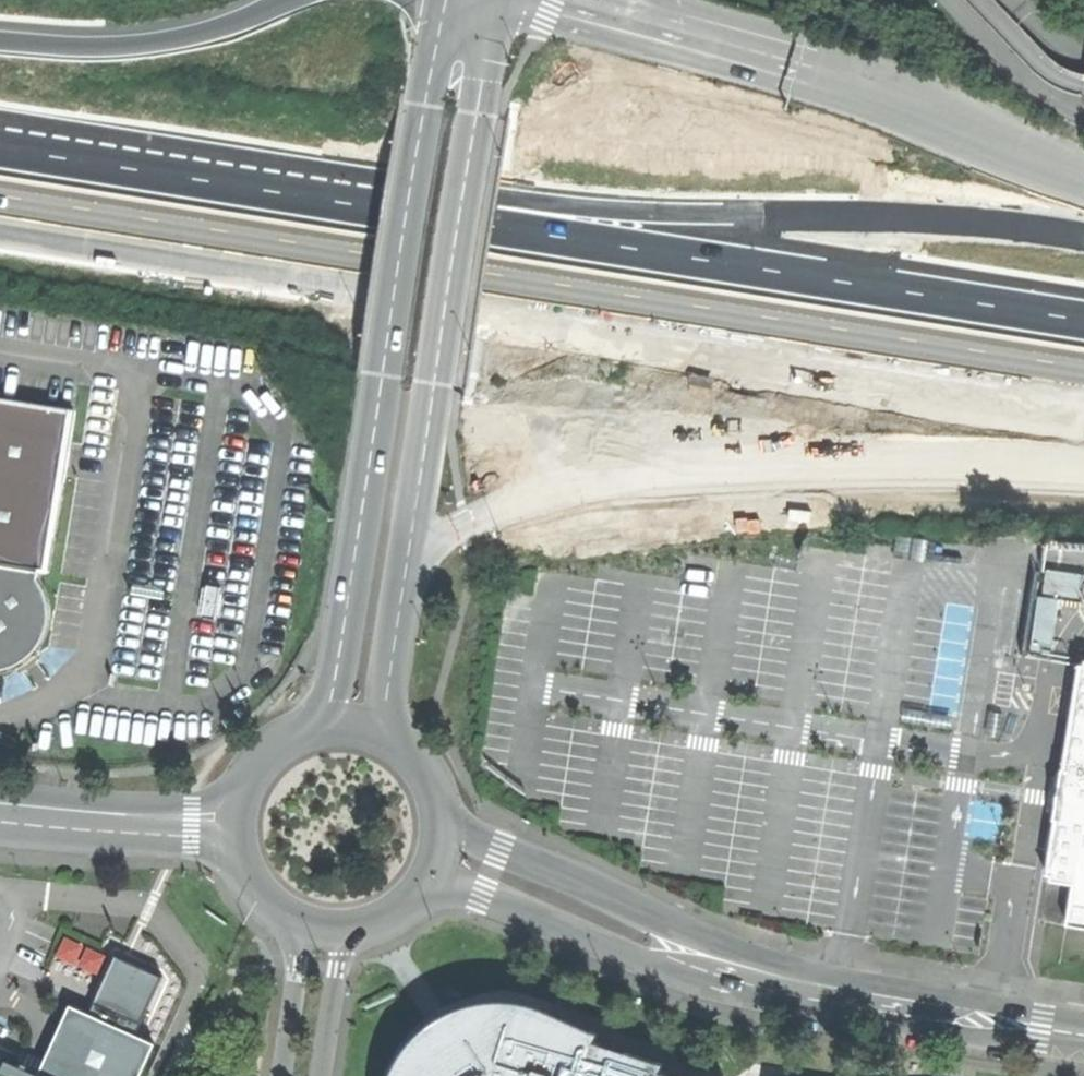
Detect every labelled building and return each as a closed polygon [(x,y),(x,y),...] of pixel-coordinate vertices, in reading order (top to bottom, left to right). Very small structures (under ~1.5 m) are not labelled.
[(9,667),(24,660),(36,650),(43,636),(49,621),(48,603),(45,590),(39,578),(41,571),(50,572),(75,409),(0,398),(0,669),(9,667)] [(206,581),(201,614),(214,617),(220,583),(206,581)] [(1046,921),(1083,927),(1083,665),(1079,667),(1065,760),(1074,770),(1062,779),(1059,797),(1058,808),(1065,820),(1055,828),(1046,875),(1039,920),(1046,921)] [(930,711),(903,707),(900,720),(928,725),(930,711)] [(954,715),(930,711),(928,725),(952,729),(954,715)] [(1000,738),(1004,714),(990,712),(987,735),(1000,738)] [(1065,760),(1062,779),(1074,770),(1065,760)] [(1058,808),(1055,828),(1065,820),(1058,808)] [(73,1006),(41,1075),(143,1075),(158,1043),(139,1035),(165,977),(118,956),(95,1008),(92,1015),(73,1006)] [(661,1075),(664,1066),(595,1044),(597,1036),(519,1011),(513,1030),(496,1029),(480,1031),(461,1038),(455,1030),(438,1040),(443,1049),(430,1062),(421,1075),(665,1075),(661,1075)] [(11,1059),(5,1073),(12,1075),(49,1075),(11,1059)]
